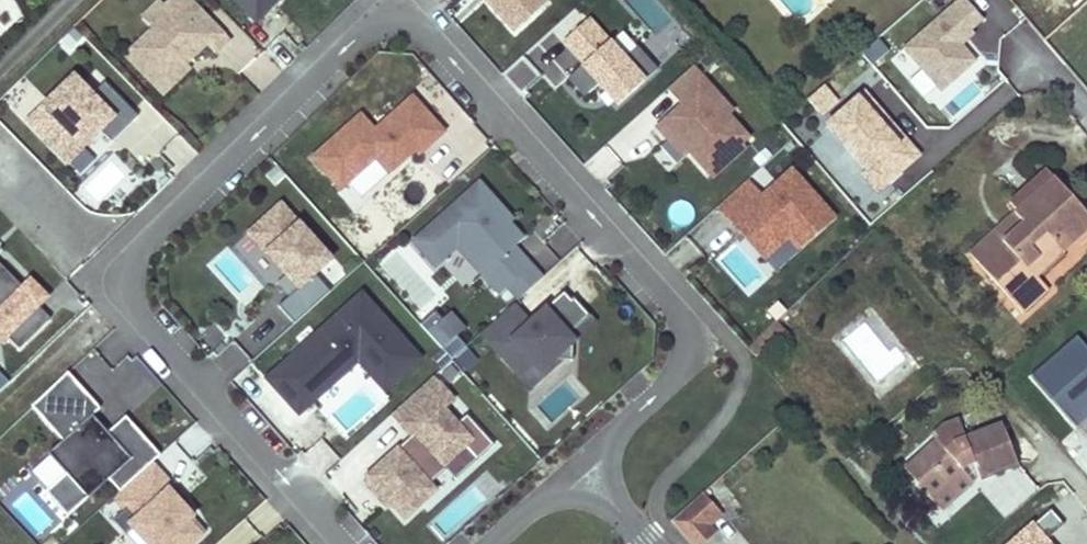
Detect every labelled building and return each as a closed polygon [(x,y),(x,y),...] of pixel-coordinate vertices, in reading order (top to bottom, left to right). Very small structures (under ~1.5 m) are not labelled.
[(189,0),(146,0),(135,10),(145,23),(116,49),(157,94),(227,35),(189,0)] [(253,28),(283,0),(227,0),(253,28)] [(517,37),(552,5),(547,0),(482,0),(517,37)] [(965,0),(958,0),(904,47),(929,75),(964,45),(987,25),(965,0)] [(624,56),(584,15),(555,41),(577,65),(561,77),(582,97),(593,86),(614,106),(654,70),(635,45),(624,56)] [(86,42),(73,30),(59,45),(72,57),(86,42)] [(892,54),(880,40),(863,54),(874,69),(892,54)] [(964,45),(929,75),(944,92),(979,61),(964,45)] [(890,60),(910,80),(921,70),(901,50),(890,60)] [(734,115),(691,67),(666,89),(679,108),(655,134),(663,147),(652,158),(667,176),(689,159),(708,181),(754,143),(726,122),(734,115)] [(93,95),(73,75),(24,124),(65,165),(68,162),(80,173),(97,155),(88,146),(103,131),(113,140),(142,111),(109,79),(93,95)] [(840,103),(825,86),(808,101),(823,118),(840,103)] [(654,128),(676,104),(665,93),(642,117),(654,128)] [(922,159),(869,93),(827,126),(880,192),(922,159)] [(429,115),(413,98),(376,132),(327,177),(343,194),(377,163),(429,115)] [(429,115),(377,163),(391,178),(416,155),(443,130),(429,115)] [(327,177),(376,132),(361,116),(312,161),(327,177)] [(443,130),(416,155),(419,158),(446,134),(443,130)] [(276,166),(267,174),(277,184),(285,175),(276,166)] [(757,191),(743,178),(710,206),(775,275),(836,221),(783,168),(757,191)] [(1007,205),(1015,214),(1051,180),(1044,172),(1007,205)] [(521,217),(474,177),(402,241),(428,268),(452,253),(491,295),(499,288),(511,300),(541,277),(511,249),(526,239),(509,227),(521,217)] [(1051,180),(1015,214),(969,257),(1010,301),(1062,254),(1053,243),(1084,215),(1051,180)] [(335,266),(284,205),(248,235),(299,296),(335,266)] [(1053,243),(1062,254),(1086,230),(1086,219),(1084,215),(1053,243)] [(531,234),(521,244),(547,268),(556,258),(531,234)] [(0,269),(0,310),(0,311),(21,291),(0,269)] [(21,291),(39,311),(50,301),(32,281),(21,291)] [(519,315),(507,303),(475,331),(526,386),(559,364),(552,356),(596,322),(557,281),(519,315)] [(424,354),(358,290),(259,375),(295,415),(353,367),(381,392),(424,354)] [(39,311),(21,291),(0,311),(19,330),(39,311)] [(0,311),(0,340),(4,344),(19,330),(0,311)] [(421,330),(429,338),(445,321),(437,313),(421,330)] [(457,339),(466,330),(450,315),(445,321),(429,338),(444,352),(457,339)] [(1086,419),(1086,345),(1081,338),(1033,380),(1052,402),(1077,429),(1086,419)] [(457,339),(444,352),(467,374),(479,361),(457,339)] [(755,343),(747,350),(755,359),(762,352),(755,343)] [(110,422),(65,372),(27,406),(59,438),(41,449),(64,469),(39,487),(63,517),(107,477),(119,489),(157,455),(121,418),(110,422)] [(0,374),(0,395),(10,385),(0,374)] [(451,393),(435,375),(386,416),(407,434),(361,471),(362,486),(376,502),(388,506),(401,521),(436,491),(427,481),(440,470),(450,482),(495,445),(464,416),(456,419),(440,406),(451,393)] [(929,437),(935,442),(945,452),(953,444),(965,440),(956,421),(942,426),(929,437)] [(945,452),(935,442),(902,471),(929,499),(963,470),(973,466),(978,479),(1015,465),(1000,428),(965,440),(953,444),(945,452)] [(158,462),(193,489),(206,471),(171,445),(158,462)] [(120,520),(117,522),(130,535),(133,532),(143,543),(197,543),(209,533),(169,491),(166,488),(172,482),(155,465),(150,470),(115,503),(126,515),(120,520)] [(711,526),(723,516),(704,494),(682,514),(701,536),(711,526)] [(1034,521),(1007,543),(1055,543),(1048,537),(1062,525),(1050,511),(1036,523),(1034,521)] [(682,514),(673,522),(692,543),(707,543),(718,534),(711,526),(701,536),(682,514)] [(259,536),(244,520),(220,543),(221,543),(250,543),(259,536)]
